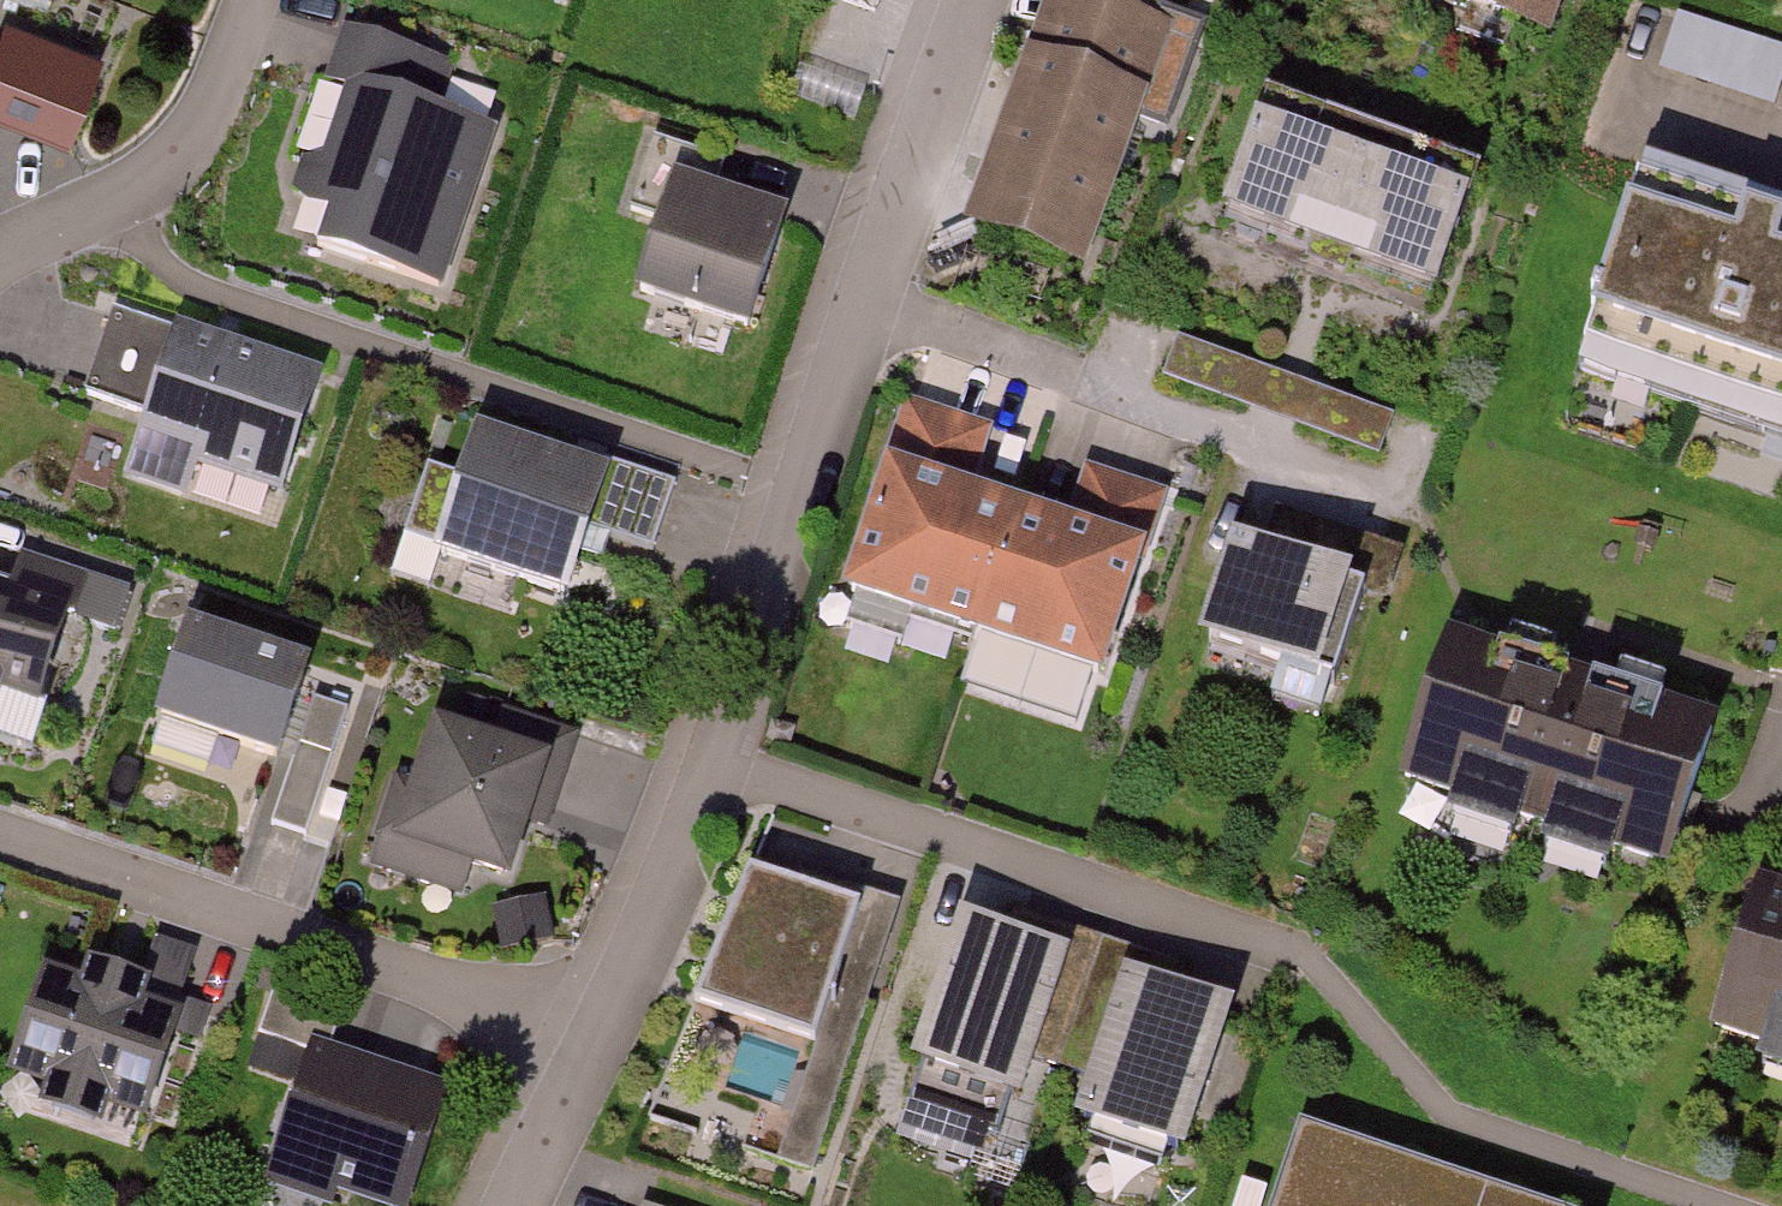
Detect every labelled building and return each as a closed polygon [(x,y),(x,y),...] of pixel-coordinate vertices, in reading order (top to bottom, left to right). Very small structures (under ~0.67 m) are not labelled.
[(1073,0),(1065,0),(983,221),(1072,254),(1100,178),(1125,187),(1142,139),(1118,130),(1125,111),(1165,126),(1195,45),(1073,0)] [(1472,2),(1459,35),(1503,52),(1515,18),(1545,29),(1555,0),(1466,0),(1472,2)] [(458,52),(339,14),(280,198),(329,214),(319,244),(438,281),(485,132),(437,117),(458,52)] [(61,145),(97,52),(0,16),(0,121),(61,145)] [(1660,72),(1772,109),(1781,81),(1781,55),(1678,20),(1660,72)] [(1266,100),(1227,209),(1332,247),(1372,139),(1266,100)] [(728,161),(655,133),(624,214),(650,223),(625,289),(740,333),(782,222),(714,196),(728,161)] [(1372,139),(1332,247),(1437,285),(1476,176),(1372,139)] [(1781,443),(1781,223),(1634,175),(1568,374),(1781,443)] [(314,377),(166,325),(112,480),(178,503),(194,459),(275,488),(314,377)] [(1386,418),(1182,339),(1167,382),(1375,459),(1386,418)] [(852,591),(978,632),(1017,514),(965,497),(986,431),(906,405),(885,469),(891,471),(852,591)] [(597,476),(460,432),(419,558),(557,603),(580,533),(648,555),(672,482),(602,460),(597,476)] [(1017,514),(978,632),(1097,671),(1135,554),(1141,556),(1161,496),(1087,472),(1068,530),(1017,514)] [(1327,684),(1361,583),(1243,543),(1209,644),(1327,684)] [(7,556),(0,577),(0,696),(30,706),(55,634),(63,637),(82,581),(7,556)] [(311,673),(174,626),(137,731),(274,778),(311,673)] [(1663,877),(1710,734),(1449,649),(1402,793),(1663,877)] [(318,692),(279,812),(314,824),(353,703),(318,692)] [(538,767),(412,725),(369,854),(495,896),(538,767)] [(848,920),(732,877),(682,1011),(797,1054),(848,920)] [(1759,891),(1711,1036),(1781,1059),(1781,898),(1759,891)] [(1056,955),(940,919),(891,1077),(1006,1113),(1056,955)] [(27,977),(0,1057),(0,1083),(47,1098),(39,1122),(83,1137),(91,1112),(141,1129),(175,1026),(139,1013),(148,986),(76,962),(67,990),(27,977)] [(1223,1012),(1111,975),(1058,1134),(1170,1171),(1223,1012)] [(333,1028),(268,1004),(254,1043),(307,1062),(319,1066),(333,1028)] [(442,1105),(319,1066),(307,1062),(267,1184),(337,1205),(410,1205),(442,1105)] [(1290,1125),(1264,1205),(1535,1205),(1290,1125)]
